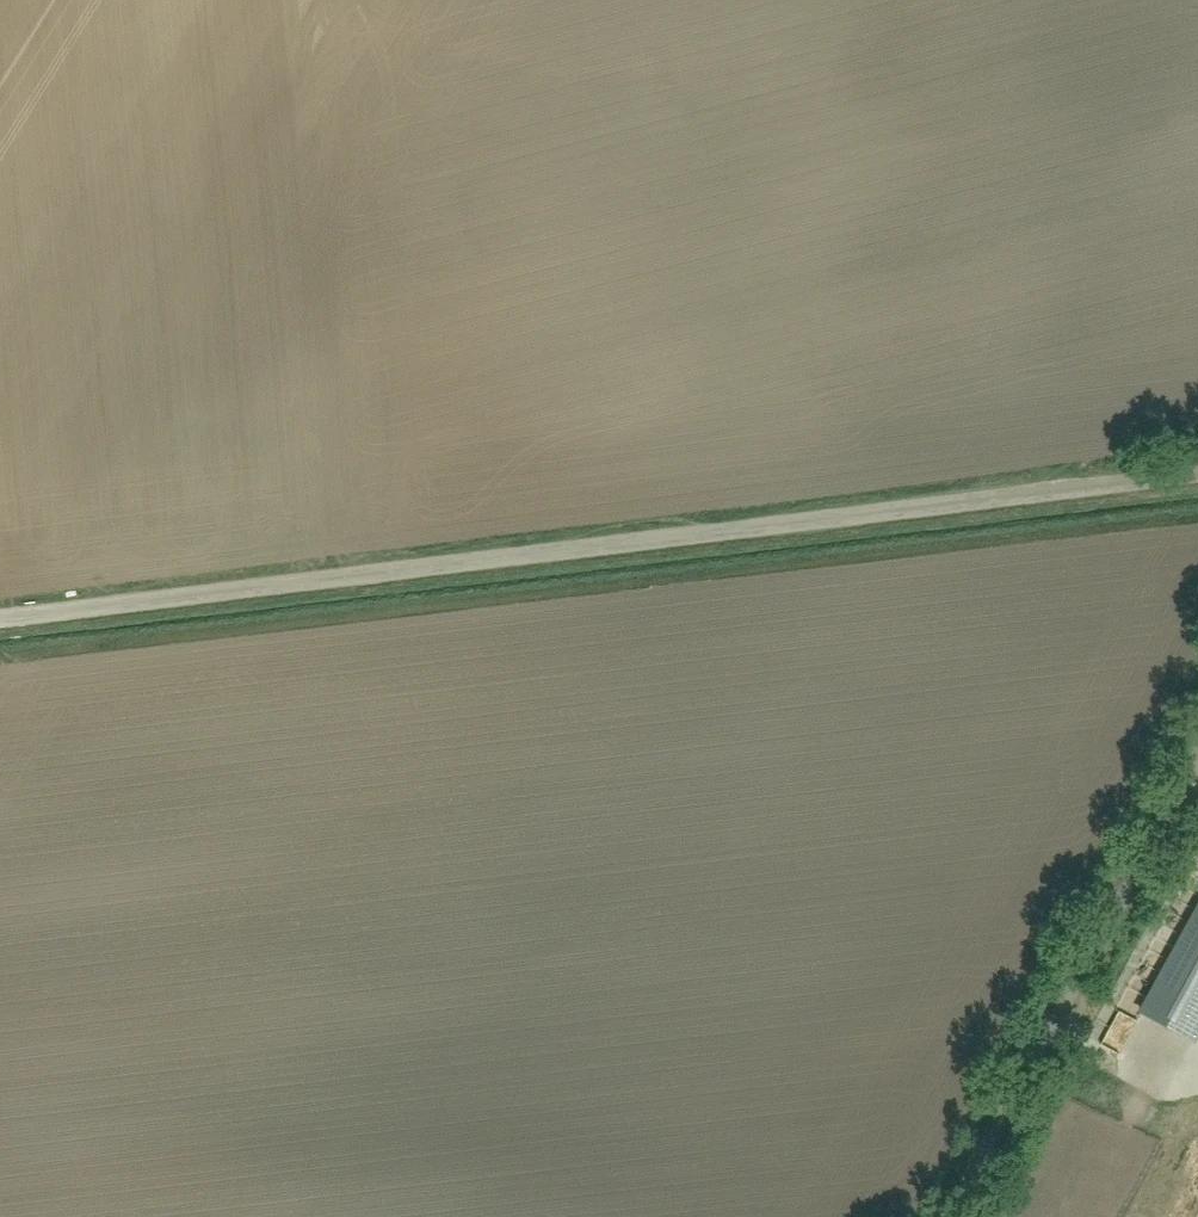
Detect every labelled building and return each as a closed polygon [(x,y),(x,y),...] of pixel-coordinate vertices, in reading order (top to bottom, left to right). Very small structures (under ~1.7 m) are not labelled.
[(1140,1010),(1196,1041),(1197,1038),(1197,904),(1140,1010)]
